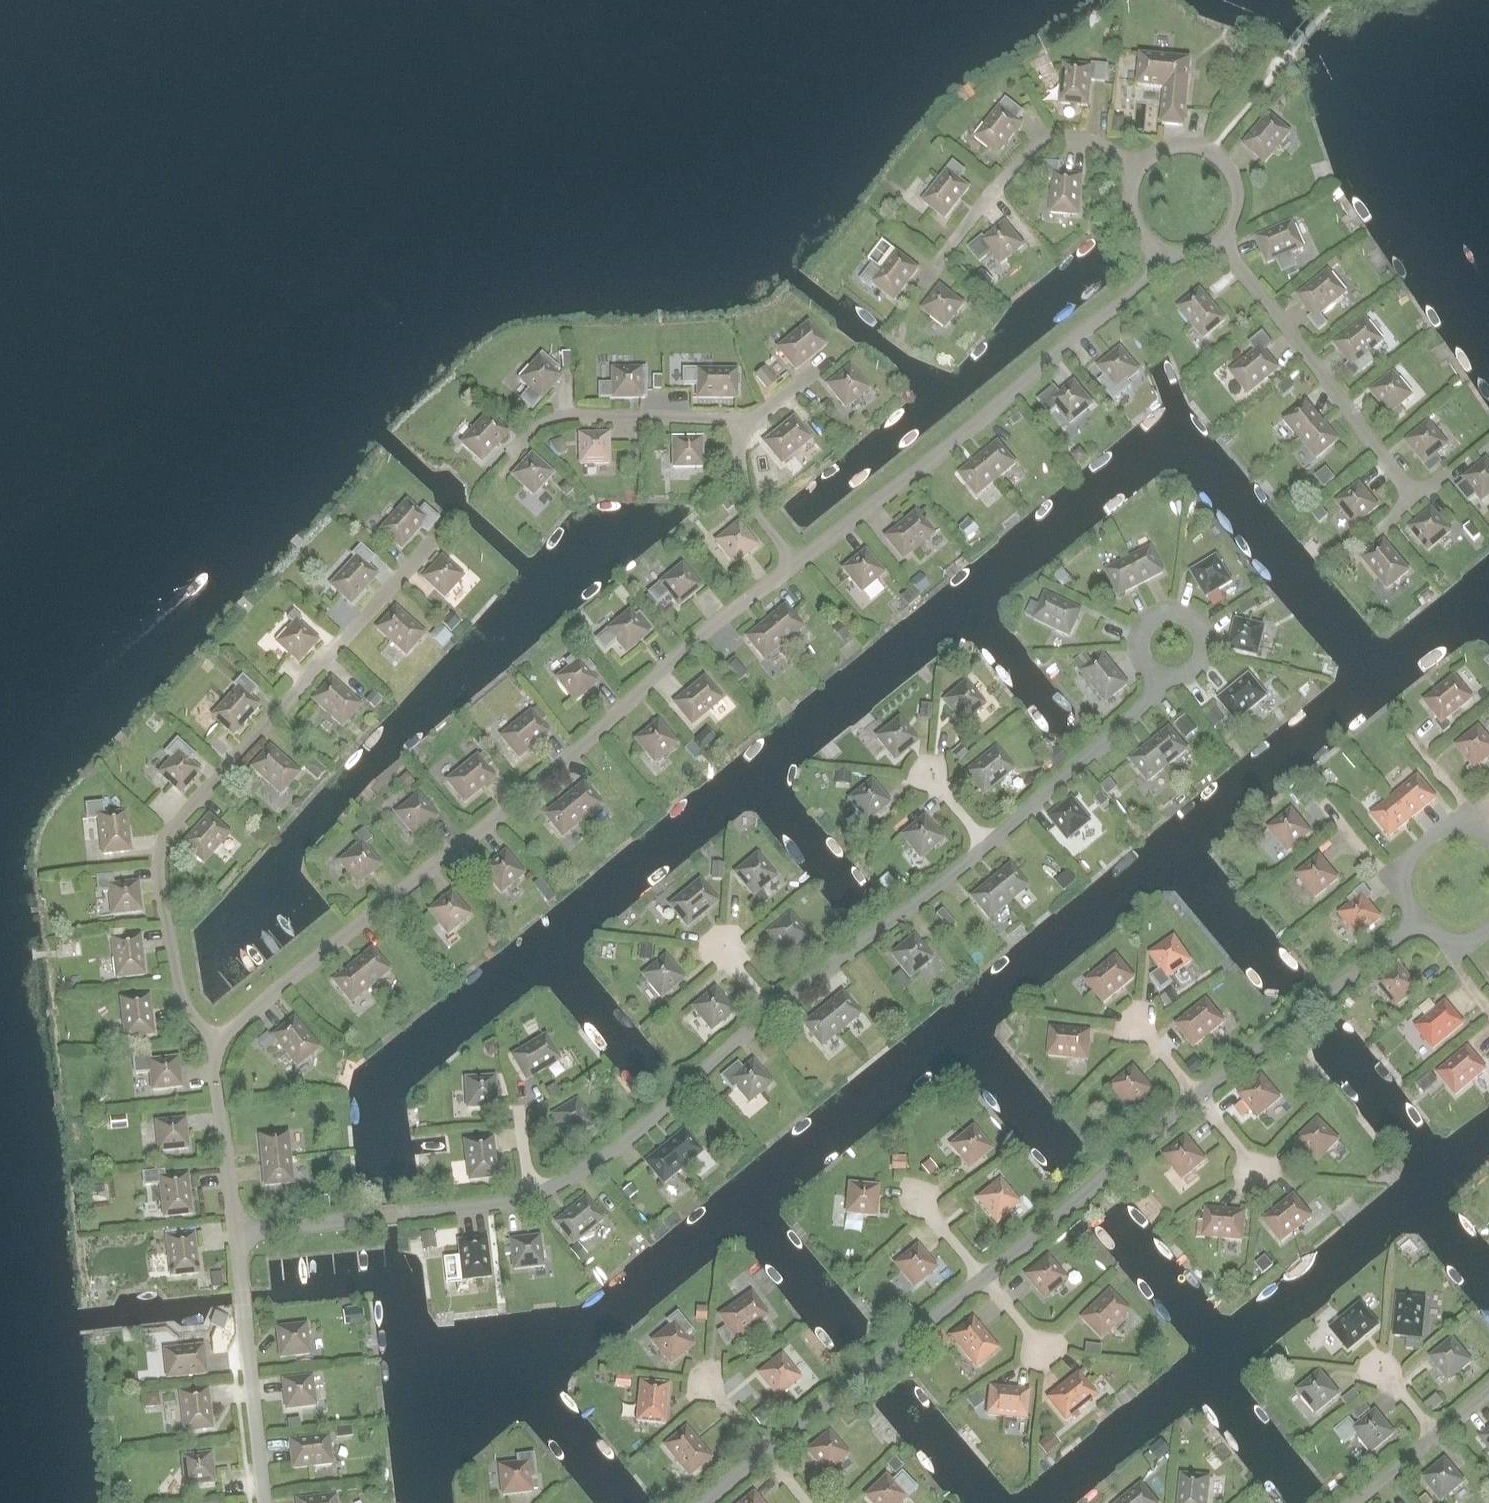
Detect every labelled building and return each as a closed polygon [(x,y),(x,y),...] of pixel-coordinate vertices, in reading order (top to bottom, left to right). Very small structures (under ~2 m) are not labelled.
[(1163,125),(1184,127),(1190,61),(1141,56),(1138,86),(1166,89),(1163,125)] [(1061,103),(1088,106),(1091,82),(1107,84),(1108,65),(1092,63),(1091,67),(1064,65),(1061,103)] [(1272,103),(1281,110),(1289,99),(1280,92),(1272,103)] [(1003,110),(979,140),(1001,157),(1025,127),(1021,123),(1026,116),(1009,103),(1004,110),(1003,110)] [(1290,133),(1269,115),(1244,145),(1265,163),(1290,133)] [(927,204),(949,221),(973,191),(960,181),(967,172),(953,161),(946,171),(950,174),(927,204)] [(1051,213),(1079,215),(1082,177),(1060,175),(1061,163),(1044,162),(1042,180),(1054,181),(1051,213)] [(992,253),(1001,264),(1024,246),(1005,223),(985,240),(983,238),(970,249),(981,262),(992,253)] [(1292,253),(1304,248),(1292,223),(1257,238),(1268,264),(1276,260),(1282,275),(1298,267),(1292,253)] [(874,285),(895,301),(919,270),(897,253),(883,271),(874,264),(860,281),(871,289),(874,285)] [(982,272),(975,280),(986,290),(994,282),(982,272)] [(1328,324),(1320,315),(1346,293),(1328,272),(1299,297),(1313,314),(1308,319),(1319,332),(1328,324)] [(964,305),(941,287),(923,310),(946,328),(964,305)] [(1201,291),(1179,308),(1204,338),(1225,321),(1201,291)] [(977,296),(970,304),(979,312),(986,303),(977,296)] [(1363,371),(1357,363),(1383,342),(1365,320),(1335,345),(1350,362),(1344,367),(1354,379),(1363,371)] [(778,349),(796,370),(826,345),(808,324),(778,349)] [(1231,373),(1249,394),(1279,370),(1265,352),(1274,344),(1263,332),(1248,344),(1255,353),(1231,373)] [(1121,349),(1098,368),(1106,377),(1100,382),(1115,400),(1131,387),(1127,382),(1139,372),(1121,349)] [(561,353),(563,369),(571,369),(570,353),(561,353)] [(542,399),(561,377),(554,371),(557,368),(542,355),(520,380),(531,389),(521,399),(532,409),(541,399),(542,399)] [(868,390),(850,367),(827,386),(846,408),(868,390)] [(755,376),(766,390),(776,382),(765,368),(755,376)] [(645,369),(613,369),(613,385),(600,385),(600,399),(645,399),(645,369)] [(684,370),(684,385),(697,385),(697,398),(736,398),(736,371),(684,370)] [(1394,374),(1371,392),(1390,414),(1412,396),(1394,374)] [(653,377),(653,391),(662,390),(662,376),(653,377)] [(1283,379),(1273,388),(1280,397),(1290,388),(1283,379)] [(1071,424),(1093,405),(1075,383),(1061,394),(1055,387),(1037,401),(1050,416),(1058,409),(1071,424)] [(1285,420),(1301,440),(1322,422),(1306,403),(1285,420)] [(829,404),(821,411),(828,419),(836,412),(829,404)] [(461,444),(482,462),(508,433),(487,415),(461,444)] [(764,443),(781,464),(811,440),(794,418),(764,443)] [(1301,440),(1317,459),(1338,441),(1322,422),(1301,440)] [(1429,423),(1406,442),(1425,464),(1437,454),(1447,446),(1429,423)] [(677,435),(677,464),(706,464),(706,434),(677,435)] [(609,435),(579,435),(580,464),(609,464),(609,435)] [(549,444),(559,457),(567,454),(562,440),(549,444)] [(663,443),(652,444),(653,454),(663,454),(663,443)] [(998,443),(979,459),(997,480),(1016,464),(998,443)] [(1080,449),(1071,457),(1079,466),(1088,458),(1080,449)] [(1437,454),(1425,464),(1431,472),(1443,462),(1437,454)] [(553,474),(532,455),(512,476),(534,496),(553,474)] [(978,496),(997,480),(979,459),(960,475),(978,496)] [(1487,461),(1464,479),(1465,480),(1455,489),(1468,504),(1478,496),(1483,502),(1488,496),(1488,463),(1487,461)] [(1334,479),(1326,470),(1317,478),(1324,487),(1334,479)] [(567,498),(574,490),(569,485),(562,493),(567,498)] [(1378,507),(1359,485),(1337,503),(1356,526),(1378,507)] [(730,497),(721,504),(727,512),(736,505),(730,497)] [(420,514),(407,502),(381,530),(401,549),(422,526),(429,532),(439,521),(425,508),(420,514)] [(1320,525),(1329,517),(1321,508),(1312,515),(1320,525)] [(1433,510),(1410,528),(1429,551),(1451,532),(1433,510)] [(886,538),(903,559),(933,534),(916,513),(886,538)] [(967,537),(977,530),(969,519),(959,527),(967,537)] [(739,523),(716,542),(734,564),(757,546),(739,523)] [(1464,529),(1474,541),(1480,536),(1470,524),(1464,529)] [(1384,542),(1363,559),(1388,589),(1409,572),(1384,542)] [(356,558),(331,586),(351,604),(377,576),(367,566),(374,559),(361,547),(353,555),(356,558)] [(1151,549),(1129,560),(1142,585),(1164,573),(1151,549)] [(884,574),(865,551),(843,570),(862,592),(884,574)] [(1357,565),(1349,555),(1342,561),(1349,571),(1357,565)] [(442,557),(423,579),(444,598),(464,577),(442,557)] [(1217,557),(1192,572),(1206,597),(1208,597),(1214,607),(1225,601),(1219,590),(1232,583),(1217,557)] [(1142,585),(1129,560),(1107,571),(1119,596),(1142,585)] [(682,565),(660,584),(648,594),(648,595),(656,605),(657,606),(670,596),(678,606),(701,588),(682,565)] [(1064,589),(1072,581),(1063,570),(1054,578),(1064,589)] [(920,575),(910,582),(920,594),(929,586),(920,575)] [(909,607),(919,598),(911,589),(901,597),(909,607)] [(648,595),(644,599),(652,609),(656,605),(648,595)] [(1025,616),(1070,637),(1081,611),(1046,595),(1041,607),(1032,602),(1025,616)] [(1248,617),(1262,609),(1257,600),(1243,608),(1248,617)] [(785,607),(766,622),(784,644),(803,628),(785,607)] [(396,609),(377,629),(406,655),(425,635),(396,609)] [(294,625),(277,643),(299,663),(318,641),(299,623),(302,620),(294,611),(287,618),(294,625)] [(605,653),(617,642),(626,653),(648,634),(653,630),(640,612),(634,617),(630,612),(595,640),(605,653)] [(448,614),(441,622),(452,632),(460,624),(448,614)] [(1236,620),(1229,649),(1258,656),(1264,627),(1236,620)] [(832,629),(842,642),(852,634),(842,621),(832,629)] [(764,660),(784,644),(766,622),(747,638),(764,660)] [(430,637),(443,648),(452,638),(439,626),(430,637)] [(571,651),(578,646),(570,636),(563,641),(571,651)] [(597,683),(589,673),(594,670),(579,652),(566,663),(570,668),(557,679),(575,701),(597,683)] [(1103,655),(1094,663),(1085,653),(1073,663),(1106,703),(1128,685),(1103,655)] [(735,662),(727,669),(738,682),(746,675),(735,662)] [(1219,700),(1237,721),(1267,697),(1249,675),(1219,700)] [(256,689),(243,677),(236,685),(239,688),(213,716),(233,735),(259,706),(249,697),(256,689)] [(1451,728),(1445,721),(1473,699),(1455,677),(1425,702),(1441,721),(1437,724),(1444,734),(1451,728)] [(674,703),(692,725),(722,700),(704,679),(674,703)] [(332,680),(313,700),(342,726),(361,706),(332,680)] [(966,683),(944,701),(962,724),(985,705),(966,683)] [(1478,695),(1484,701),(1488,697),(1488,694),(1485,689),(1478,695)] [(373,692),(366,700),(374,707),(381,699),(373,692)] [(931,720),(932,706),(920,705),(919,719),(931,720)] [(501,737),(519,758),(549,734),(540,723),(547,717),(538,706),(531,712),(501,737)] [(1207,716),(1214,726),(1225,718),(1217,709),(1207,716)] [(1176,725),(1181,730),(1191,722),(1187,716),(1176,725)] [(899,719),(877,737),(895,760),(918,741),(899,719)] [(677,744),(658,722),(636,740),(654,763),(677,744)] [(1457,747),(1472,766),(1467,770),(1476,781),(1485,773),(1479,766),(1488,758),(1488,740),(1479,728),(1457,747)] [(1169,729),(1150,745),(1168,766),(1187,751),(1169,729)] [(703,750),(713,741),(704,731),(694,740),(703,750)] [(177,741),(166,753),(172,759),(159,774),(181,793),(200,771),(190,762),(195,757),(177,741)] [(695,761),(703,754),(693,742),(684,749),(695,761)] [(959,762),(968,754),(960,745),(951,754),(959,762)] [(1149,782),(1168,766),(1150,745),(1131,761),(1149,782)] [(270,748),(252,768),(281,794),(299,774),(270,748)] [(966,773),(983,795),(1013,770),(996,749),(966,773)] [(447,781),(465,803),(495,778),(486,768),(493,763),(485,753),(478,758),(477,757),(447,781)] [(305,771),(317,781),(326,771),(314,760),(305,771)] [(851,773),(835,772),(834,784),(850,786),(851,773)] [(397,782),(406,792),(415,784),(406,774),(397,782)] [(1320,793),(1328,786),(1321,777),(1313,784),(1320,793)] [(1418,778),(1391,800),(1409,821),(1436,799),(1418,778)] [(1110,779),(1101,787),(1108,796),(1117,788),(1110,779)] [(890,804),(872,782),(849,800),(868,823),(890,804)] [(564,800),(582,821),(601,805),(583,784),(564,800)] [(1310,795),(1303,786),(1292,794),(1299,803),(1310,795)] [(1109,803),(1101,794),(1095,799),(1103,808),(1109,803)] [(418,795),(396,814),(414,836),(437,818),(418,795)] [(563,837),(582,821),(564,800),(545,816),(563,837)] [(1072,800),(1050,818),(1068,841),(1091,822),(1072,800)] [(1390,837),(1409,821),(1391,800),(1372,816),(1390,837)] [(87,821),(99,819),(103,855),(130,851),(126,813),(105,815),(103,802),(85,804),(87,821)] [(1310,833),(1292,811),(1269,830),(1288,852),(1310,833)] [(183,845),(204,863),(230,834),(209,816),(183,845)] [(943,840),(924,817),(902,836),(920,858),(943,840)] [(362,844),(340,862),(358,885),(381,866),(364,846),(373,839),(364,828),(355,835),(362,844)] [(1323,856),(1333,847),(1327,840),(1317,848),(1323,856)] [(523,875),(505,852),(483,871),(501,893),(523,875)] [(757,855),(735,873),(753,896),(776,877),(757,855)] [(1338,879),(1319,857),(1297,876),(1315,898),(1338,879)] [(711,880),(723,881),(724,864),(713,863),(711,880)] [(991,882),(1008,903),(1028,887),(1010,866),(991,882)] [(1064,890),(1075,880),(1068,871),(1057,881),(1064,890)] [(141,912),(138,883),(114,885),(113,875),(96,877),(98,894),(110,892),(112,915),(141,912)] [(540,895),(548,889),(540,879),(533,886),(540,895)] [(670,906),(687,927),(717,903),(700,881),(670,906)] [(989,919),(1008,903),(991,882),(971,897),(989,919)] [(893,903),(904,894),(895,884),(884,893),(893,903)] [(1347,900),(1351,905),(1340,915),(1358,937),(1381,919),(1367,902),(1373,897),(1364,886),(1347,900)] [(747,903),(754,911),(769,900),(762,892),(747,903)] [(470,916),(452,893),(429,912),(448,934),(470,916)] [(942,910),(936,915),(950,931),(956,926),(942,910)] [(790,915),(767,933),(786,956),(808,937),(790,915)] [(828,930),(837,940),(849,929),(840,920),(828,930)] [(113,939),(112,940),(117,978),(145,975),(140,936),(126,938),(125,929),(112,931),(113,939)] [(914,937),(892,955),(910,978),(933,959),(914,937)] [(1191,962),(1174,938),(1150,954),(1161,969),(1150,977),(1161,993),(1173,984),(1169,977),(1191,962)] [(640,946),(638,961),(652,962),(653,947),(640,946)] [(372,950),(353,966),(370,987),(390,971),(372,950)] [(643,975),(661,998),(684,979),(665,957),(643,975)] [(1086,982),(1104,1003),(1134,979),(1116,957),(1086,982)] [(351,1003),(370,987),(353,966),(334,981),(351,1003)] [(1400,966),(1377,985),(1396,1007),(1418,989),(1400,966)] [(904,973),(896,980),(907,993),(915,986),(904,973)] [(160,974),(152,975),(153,984),(162,983),(160,974)] [(693,1008),(711,1030),(734,1012),(715,989),(693,1008)] [(1161,998),(1168,1009),(1180,1001),(1172,990),(1161,998)] [(843,993),(823,1009),(841,1030),(860,1015),(843,993)] [(126,1038),(153,1035),(149,996),(121,1000),(126,1038)] [(1177,1026),(1194,1047),(1224,1023),(1207,1001),(1177,1026)] [(1419,1009),(1425,1016),(1435,1008),(1430,1001),(1419,1009)] [(1416,1028),(1433,1049),(1463,1024),(1446,1003),(1416,1028)] [(822,1046),(841,1030),(823,1009),(804,1025),(822,1046)] [(294,1019),(273,1037),(297,1066),(319,1049),(294,1019)] [(1051,1029),(1049,1056),(1087,1060),(1090,1033),(1051,1029)] [(267,1033),(257,1041),(265,1051),(275,1043),(267,1033)] [(560,1060),(546,1036),(512,1056),(526,1080),(560,1060)] [(499,1052),(494,1043),(484,1047),(488,1057),(499,1052)] [(1438,1074),(1456,1095),(1486,1070),(1468,1049),(1438,1074)] [(151,1075),(153,1091),(182,1087),(178,1058),(149,1062),(148,1052),(136,1054),(139,1076),(151,1075)] [(1195,1058),(1186,1066),(1195,1076),(1204,1068),(1195,1058)] [(772,1084),(753,1062),(743,1070),(738,1065),(722,1078),(732,1091),(736,1087),(749,1103),(772,1084)] [(1152,1091),(1134,1069),(1111,1087),(1130,1110),(1152,1091)] [(1431,1074),(1418,1085),(1424,1093),(1437,1082),(1431,1074)] [(466,1079),(468,1108),(497,1106),(495,1077),(466,1079)] [(1252,1111),(1258,1118),(1280,1099),(1262,1077),(1239,1095),(1244,1101),(1234,1109),(1242,1119),(1252,1111)] [(551,1099),(560,1093),(555,1084),(546,1090),(551,1099)] [(577,1101),(552,1116),(567,1141),(592,1126),(577,1101)] [(128,1129),(127,1118),(114,1119),(115,1130),(128,1129)] [(156,1122),(160,1151),(189,1148),(185,1119),(156,1122)] [(1318,1120),(1297,1141),(1318,1162),(1339,1141),(1318,1120)] [(969,1168),(992,1150),(973,1127),(951,1146),(969,1168)] [(684,1131),(665,1147),(683,1168),(702,1153),(684,1131)] [(260,1137),(263,1161),(290,1159),(288,1134),(260,1137)] [(1205,1160),(1187,1138),(1164,1157),(1183,1179),(1205,1160)] [(469,1181),(497,1177),(492,1139),(465,1142),(469,1181)] [(663,1184),(683,1168),(665,1147),(646,1163),(663,1184)] [(906,1171),(906,1158),(892,1157),(891,1171),(906,1171)] [(293,1183),(290,1159),(263,1161),(265,1186),(293,1183)] [(929,1160),(921,1167),(929,1177),(938,1170),(929,1160)] [(188,1175),(166,1178),(165,1170),(142,1173),(143,1187),(161,1185),(164,1217),(192,1214),(188,1175)] [(1136,1178),(1127,1185),(1134,1194),(1140,1190),(1140,1183),(1136,1178)] [(1000,1181),(978,1199),(996,1222),(1019,1203),(1000,1181)] [(422,1185),(423,1196),(435,1195),(434,1184),(422,1185)] [(876,1216),(878,1187),(849,1184),(847,1213),(876,1216)] [(629,1201),(638,1194),(631,1185),(622,1192),(629,1201)] [(1264,1221),(1282,1242),(1312,1218),(1294,1196),(1264,1221)] [(314,1212),(330,1209),(328,1197),(312,1200),(314,1212)] [(556,1223),(573,1244),(603,1220),(586,1198),(556,1223)] [(1204,1235),(1204,1237),(1242,1241),(1245,1213),(1206,1209),(1205,1221),(1204,1235)] [(1197,1234),(1197,1238),(1203,1239),(1204,1237),(1204,1235),(1205,1221),(1198,1221),(1197,1234)] [(1080,1223),(1069,1232),(1077,1242),(1088,1233),(1080,1223)] [(421,1234),(423,1251),(437,1249),(435,1232),(421,1234)] [(974,1245),(982,1254),(994,1243),(986,1234),(974,1245)] [(171,1277),(199,1273),(194,1235),(167,1238),(171,1277)] [(504,1241),(506,1255),(512,1254),(514,1269),(543,1266),(540,1237),(504,1241)] [(463,1280),(491,1277),(486,1239),(459,1242),(463,1280)] [(587,1255),(578,1244),(570,1251),(579,1262),(587,1255)] [(937,1269),(918,1246),(896,1265),(914,1287),(937,1269)] [(1048,1257),(1025,1276),(1044,1298),(1066,1280),(1048,1257)] [(211,1274),(213,1289),(223,1288),(222,1273),(211,1274)] [(1081,1319),(1101,1339),(1128,1311),(1109,1292),(1081,1319)] [(719,1316),(726,1326),(717,1333),(725,1346),(767,1317),(751,1294),(719,1316)] [(1394,1336),(1407,1337),(1406,1349),(1421,1351),(1426,1300),(1398,1297),(1394,1336)] [(1331,1329),(1349,1350),(1378,1326),(1361,1304),(1331,1329)] [(706,1322),(707,1308),(696,1307),(696,1322),(706,1322)] [(348,1312),(350,1325),(365,1323),(363,1310),(348,1312)] [(902,1310),(892,1318),(897,1325),(907,1317),(902,1310)] [(670,1327),(652,1342),(671,1364),(693,1346),(686,1338),(693,1332),(678,1311),(665,1322),(670,1327)] [(210,1325),(223,1330),(229,1317),(216,1312),(210,1325)] [(973,1319),(952,1337),(976,1367),(998,1349),(973,1319)] [(306,1325),(277,1328),(281,1357),(310,1354),(306,1325)] [(929,1343),(937,1353),(950,1342),(942,1332),(929,1343)] [(1453,1340),(1430,1358),(1449,1381),(1471,1362),(1453,1340)] [(1085,1345),(1084,1356),(1101,1358),(1102,1347),(1085,1345)] [(164,1351),(168,1378),(206,1374),(203,1346),(164,1351)] [(782,1356),(759,1374),(778,1397),(800,1378),(782,1356)] [(1298,1391),(1316,1414),(1339,1395),(1320,1373),(1298,1391)] [(1048,1399),(1066,1420),(1096,1396),(1078,1374),(1048,1399)] [(615,1388),(630,1389),(631,1378),(616,1376),(615,1388)] [(312,1377),(283,1380),(287,1409),(316,1406),(312,1377)] [(637,1421),(665,1424),(668,1385),(641,1383),(637,1421)] [(990,1387),(987,1415),(1026,1419),(1029,1391),(990,1387)] [(185,1432),(212,1428),(208,1390),(180,1393),(185,1432)] [(1342,1401),(1347,1408),(1360,1397),(1354,1390),(1342,1401)] [(146,1396),(147,1408),(160,1407),(159,1394),(146,1396)] [(968,1401),(975,1410),(984,1404),(977,1394),(968,1401)] [(1424,1406),(1431,1414),(1444,1404),(1437,1395),(1424,1406)] [(1352,1414),(1358,1421),(1371,1411),(1365,1404),(1352,1414)] [(768,1417),(761,1408),(753,1415),(759,1424),(768,1417)] [(848,1429),(858,1420),(850,1410),(839,1419),(848,1429)] [(1357,1434),(1372,1452),(1394,1434),(1375,1411),(1355,1429),(1349,1421),(1335,1432),(1345,1444),(1357,1434)] [(288,1421),(289,1429),(300,1428),(300,1420),(288,1421)] [(686,1428),(665,1446),(689,1476),(711,1458),(686,1428)] [(1488,1449),(1488,1431),(1480,1438),(1488,1449)] [(848,1455),(829,1433),(807,1451),(826,1474),(848,1455)] [(290,1441),(293,1468),(332,1464),(329,1436),(290,1441)] [(1037,1446),(1046,1457),(1057,1447),(1049,1436),(1037,1446)] [(1159,1462),(1171,1452),(1162,1441),(1149,1452),(1159,1462)] [(182,1457),(186,1486),(214,1483),(211,1454),(182,1457)] [(503,1495),(532,1492),(532,1491),(530,1481),(530,1480),(535,1479),(533,1455),(518,1457),(519,1464),(499,1466),(503,1495)] [(894,1458),(887,1465),(895,1474),(903,1467),(894,1458)] [(1445,1460),(1423,1479),(1441,1501),(1464,1483),(1445,1460)] [(865,1497),(872,1502),(901,1502),(916,1488),(902,1474),(892,1483),(886,1476),(865,1497)] [(1210,1478),(1182,1475),(1179,1502),(1207,1502),(1210,1478)] [(1142,1485),(1120,1502),(1157,1502),(1142,1485)] [(742,1502),(762,1502),(754,1493),(742,1502)]
